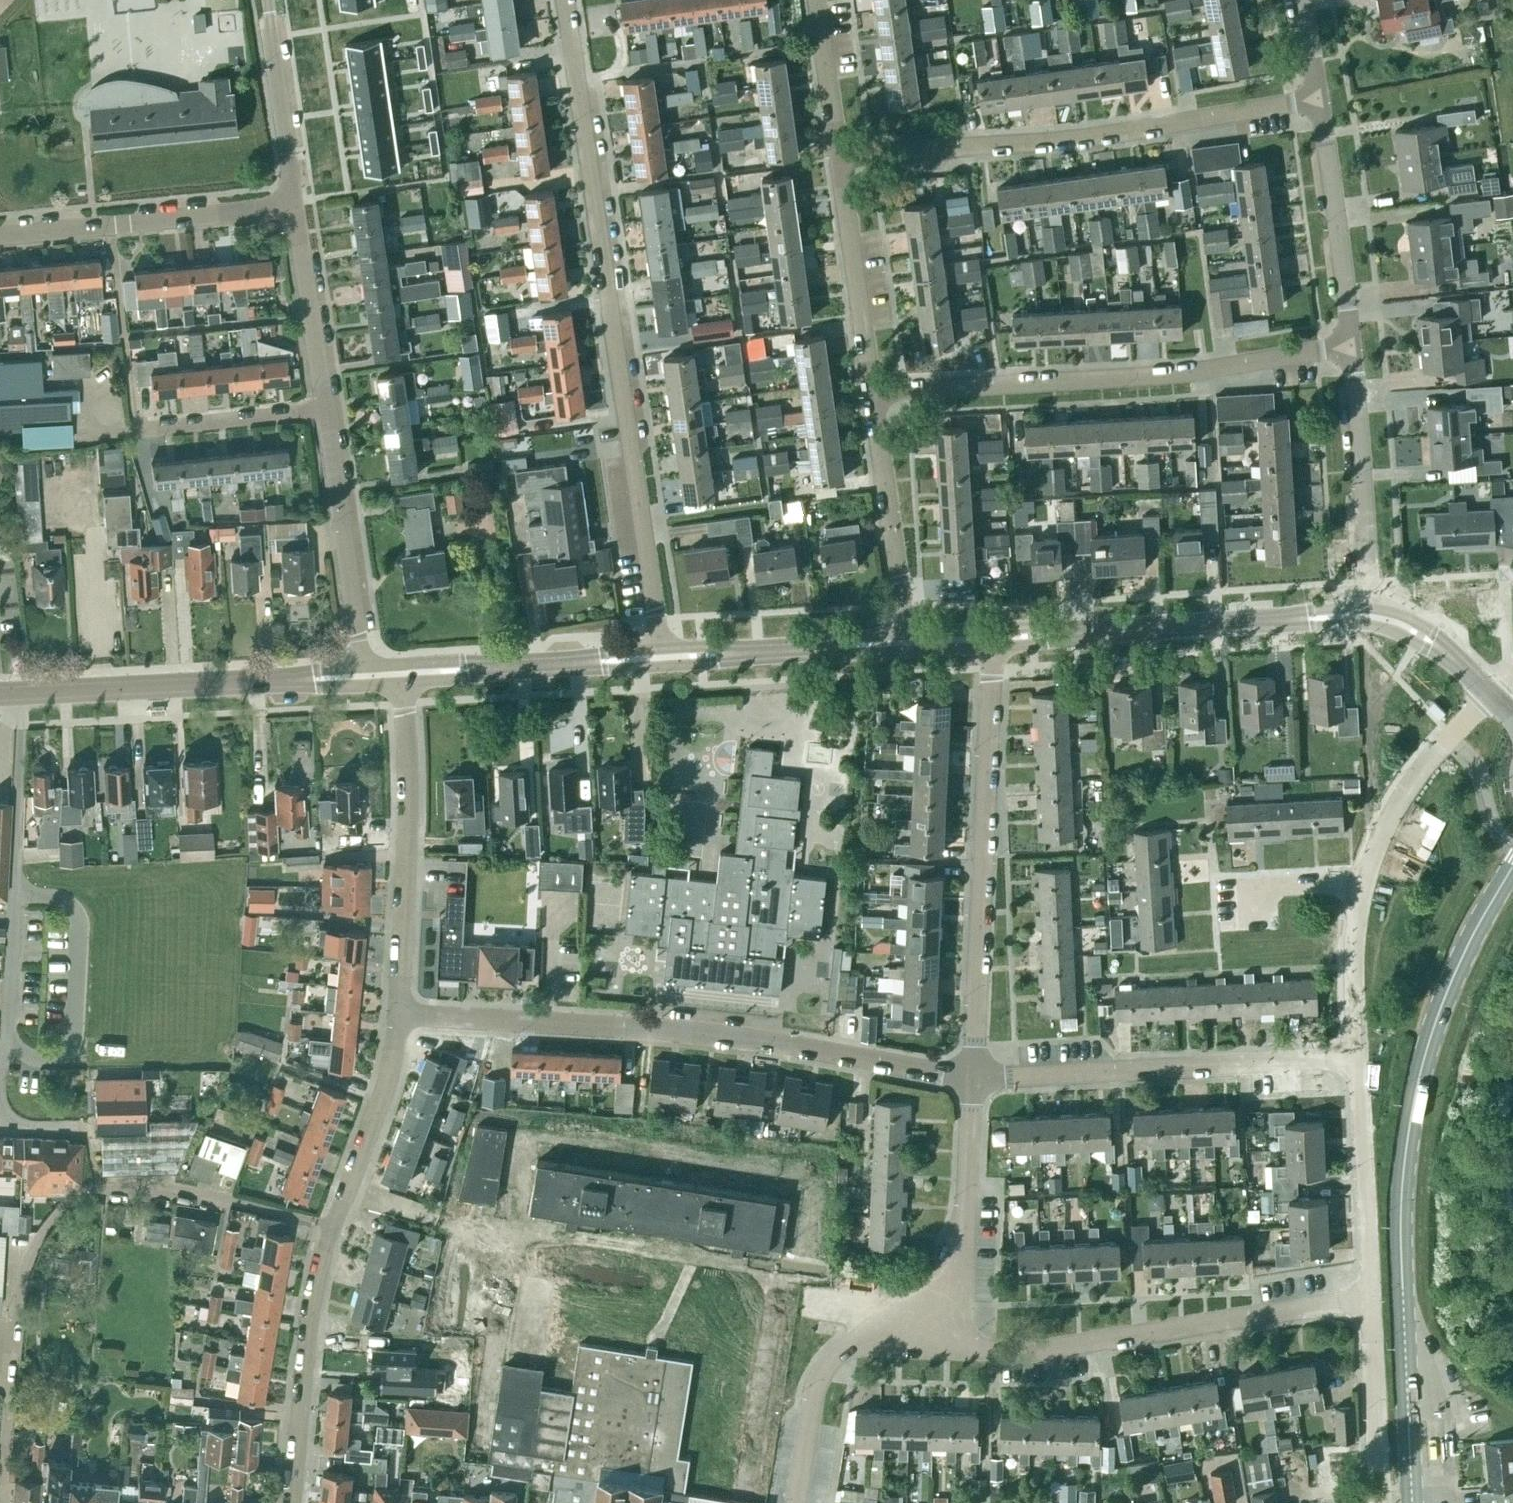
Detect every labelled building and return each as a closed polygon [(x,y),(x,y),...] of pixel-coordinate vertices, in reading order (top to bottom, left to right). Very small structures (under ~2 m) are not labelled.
[(376,0),(339,0),(340,8),(376,3),(376,0)] [(428,9),(447,6),(446,0),(427,0),(428,9)] [(468,14),(474,13),(486,11),(488,26),(516,22),(513,0),(487,0),(484,0),(485,1),(466,4),(468,14)] [(626,28),(639,27),(640,36),(645,35),(649,62),(654,62),(646,0),(622,0),(626,28)] [(660,24),(673,22),(670,0),(646,0),(654,62),(660,61),(656,32),(661,31),(660,24)] [(707,54),(703,25),(698,26),(698,18),(697,18),(694,0),(670,0),(673,22),(684,20),(686,31),(693,30),(695,40),(681,43),(683,57),(697,55),(707,54)] [(718,0),(694,0),(697,18),(698,18),(720,15),(718,0)] [(720,15),(744,12),(742,0),(718,0),(720,15)] [(767,0),(742,0),(744,12),(767,8),(770,33),(782,31),(778,0),(769,0),(767,0)] [(877,11),(908,7),(907,0),(876,0),(877,11)] [(1040,0),(1029,0),(1033,24),(1043,23),(1040,0)] [(1043,23),(1053,21),(1050,0),(1040,0),(1043,23)] [(1088,0),(1077,0),(1079,17),(1090,16),(1088,0)] [(1090,16),(1100,15),(1098,0),(1088,0),(1090,16)] [(1126,11),(1138,10),(1136,0),(1125,0),(1126,11)] [(1166,11),(1191,6),(1206,3),(1224,0),(1169,0),(1165,1),(1166,11)] [(1210,27),(1240,21),(1236,0),(1224,0),(1206,3),(1210,27)] [(1384,30),(1404,26),(1407,38),(1442,32),(1452,30),(1450,16),(1444,17),(1441,0),(1377,0),(1384,30)] [(1487,1),(1477,3),(1480,15),(1490,12),(1487,0),(1487,1)] [(1006,28),(1003,4),(992,5),(996,29),(1006,28)] [(996,29),(992,5),(982,6),(986,30),(996,29)] [(1191,6),(1166,11),(1168,21),(1193,16),(1191,6)] [(908,7),(877,11),(880,35),(911,30),(909,20),(908,7)] [(945,14),(919,18),(920,28),(920,29),(946,25),(945,14)] [(1066,18),(1056,19),(1058,27),(1067,26),(1066,18)] [(1129,58),(1128,43),(1124,18),(1115,19),(1117,44),(1119,59),(1124,89),(1148,85),(1144,56),(1129,58)] [(740,20),(744,49),(754,48),(750,19),(740,20)] [(1117,44),(1115,19),(1105,21),(1107,45),(1117,44)] [(1240,21),(1210,27),(1213,40),(1215,50),(1244,44),(1240,21)] [(450,25),(451,32),(461,30),(475,28),(474,22),(450,25)] [(451,32),(452,39),(476,35),(477,40),(490,38),(492,53),(520,48),(516,22),(488,26),(475,28),(461,30),(451,32)] [(948,35),(946,25),(920,29),(920,28),(911,30),(880,35),(884,58),(914,54),(912,40),(948,35)] [(1067,26),(1071,51),(1081,49),(1078,25),(1067,26)] [(1071,51),(1067,26),(1058,27),(1061,52),(1071,51)] [(1467,28),(1464,36),(1471,43),(1479,41),(1482,32),(1476,26),(1467,28)] [(1039,30),(1031,31),(1033,48),(1041,47),(1039,30)] [(1033,48),(1031,31),(1020,33),(1024,57),(1034,56),(1033,48)] [(1024,57),(1020,33),(1010,34),(1012,46),(1013,59),(1024,57)] [(1010,34),(1003,35),(1005,47),(1012,46),(1010,34)] [(973,39),(976,64),(986,63),(983,38),(973,39)] [(382,39),(346,44),(349,66),(385,61),(382,39)] [(1213,40),(1198,43),(1200,53),(1215,50),(1213,40)] [(1175,57),(1200,53),(1198,43),(1173,47),(1175,57)] [(1217,61),(1219,74),(1249,68),(1244,44),(1215,50),(1217,61)] [(447,67),(467,64),(465,49),(445,52),(447,67)] [(1215,50),(1200,53),(1201,63),(1217,61),(1215,50)] [(1155,75),(1168,73),(1165,52),(1152,54),(1155,75)] [(1200,53),(1175,57),(1177,67),(1201,63),(1200,53)] [(887,81),(918,77),(914,54),(884,58),(887,81)] [(785,59),(755,63),(759,87),(788,83),(785,59)] [(1096,62),(1100,92),(1124,89),(1119,59),(1096,62)] [(388,82),(385,61),(349,66),(352,88),(388,82)] [(952,62),(927,65),(928,76),(953,72),(952,62)] [(1073,65),(1077,95),(1100,92),(1096,62),(1073,65)] [(1049,69),(1053,99),(1077,95),(1073,65),(1049,69)] [(701,93),(698,69),(685,70),(688,91),(664,94),(663,86),(655,87),(653,76),(624,81),(627,104),(657,100),(657,99),(664,98),(665,105),(694,101),(693,94),(701,93)] [(1026,72),(1030,102),(1053,99),(1049,69),(1026,72)] [(535,70),(507,75),(498,77),(499,87),(509,86),(511,100),(539,96),(535,70)] [(955,83),(953,72),(928,76),(930,86),(955,83)] [(1003,75),(1006,105),(1030,102),(1026,72),(1003,75)] [(1003,75),(978,79),(983,109),(1006,105),(1003,75)] [(890,106),(921,101),(918,77),(887,81),(890,106)] [(96,146),(238,132),(234,92),(230,93),(228,78),(200,80),(201,89),(158,93),(154,90),(149,87),(143,84),(142,83),(137,82),(133,81),(124,80),(118,80),(114,80),(109,81),(104,83),(100,84),(96,87),(91,90),(84,95),(82,99),(80,104),(81,109),(82,113),(86,117),(89,120),(94,122),(96,146)] [(711,83),(712,93),(738,90),(736,80),(711,83)] [(388,82),(352,88),(355,109),(391,104),(388,82)] [(760,98),(762,110),(792,106),(788,83),(759,87),(750,88),(751,99),(760,98)] [(738,90),(712,93),(714,103),(739,99),(738,90)] [(502,101),(501,94),(475,98),(476,105),(502,101)] [(539,96),(511,100),(514,124),(543,120),(539,96)] [(657,100),(627,104),(631,128),(660,124),(657,100)] [(502,101),(476,105),(477,112),(503,108),(502,101)] [(391,104),(355,109),(358,130),(394,125),(391,104)] [(795,130),(792,106),(762,110),(764,123),(718,130),(719,140),(744,137),(753,135),(795,130)] [(1448,138),(1446,124),(1476,119),(1474,107),(1437,113),(1439,124),(1396,131),(1400,161),(1439,155),(1437,140),(1448,138)] [(543,120),(514,124),(518,149),(546,145),(543,120)] [(631,128),(634,152),(664,148),(663,146),(660,124),(631,128)] [(394,125),(358,130),(361,152),(398,147),(394,125)] [(767,144),(769,158),(798,154),(795,130),(753,135),(755,146),(767,144)] [(667,171),(665,158),(677,156),(676,151),(694,149),(701,148),(700,143),(699,137),(670,141),(671,145),(663,146),(664,148),(634,152),(638,176),(667,171)] [(744,137),(719,140),(720,151),(745,147),(744,137)] [(1238,141),(1226,143),(1229,167),(1235,166),(1235,165),(1241,164),(1238,141)] [(701,148),(694,149),(697,171),(713,169),(710,147),(709,147),(709,142),(700,143),(701,148)] [(1226,143),(1215,144),(1218,168),(1229,167),(1226,143)] [(509,151),(508,144),(482,147),(484,161),(519,156),(522,174),(550,170),(546,145),(518,149),(518,150),(509,151)] [(1215,144),(1203,146),(1207,170),(1218,168),(1215,144)] [(1203,146),(1192,147),(1195,171),(1207,170),(1203,146)] [(398,147),(361,152),(365,174),(401,169),(398,147)] [(1453,179),(1453,178),(1452,166),(1441,167),(1439,155),(1400,161),(1404,188),(1447,181),(1449,192),(1474,188),(1473,176),(1453,179)] [(457,178),(480,175),(478,157),(455,160),(457,178)] [(1264,161),(1241,164),(1235,165),(1235,166),(1238,189),(1267,185),(1264,161)] [(1154,195),(1168,193),(1164,164),(1140,167),(1149,235),(1160,234),(1154,195)] [(1116,170),(1120,200),(1135,198),(1140,237),(1149,235),(1140,167),(1116,170)] [(1120,200),(1116,170),(1093,174),(1097,203),(1120,200)] [(1093,174),(1069,177),(1073,206),(1097,203),(1093,174)] [(791,175),(769,178),(762,179),(765,203),(795,199),(791,175)] [(1498,175),(1481,177),(1483,194),(1500,192),(1498,175)] [(481,176),(458,180),(460,194),(483,190),(481,176)] [(715,189),(714,176),(688,179),(689,192),(715,189)] [(1069,177),(1046,180),(1056,249),(1066,248),(1061,208),(1073,206),(1069,177)] [(1175,208),(1193,205),(1188,177),(1171,179),(1175,208)] [(1198,194),(1235,191),(1233,179),(1197,184),(1198,194)] [(1022,183),(1027,213),(1041,211),(1045,250),(1056,249),(1046,180),(1022,183)] [(1022,183),(998,187),(1003,216),(1027,213),(1022,183)] [(1267,185),(1238,189),(1242,213),(1270,209),(1267,185)] [(644,219),(672,214),(668,188),(640,192),(644,219)] [(553,191),(525,195),(529,220),(557,216),(553,191)] [(1199,205),(1236,199),(1235,191),(1198,194),(1199,205)] [(1492,195),(1495,217),(1512,215),(1512,193),(1492,195)] [(488,194),(465,197),(469,226),(492,222),(488,194)] [(753,205),(752,194),(728,198),(729,208),(753,205)] [(970,209),(968,194),(947,197),(949,212),(970,209)] [(769,227),(798,223),(795,199),(765,203),(769,227)] [(1408,222),(1412,253),(1463,248),(1464,247),(1462,233),(1474,231),(1472,218),(1491,215),(1489,200),(1450,205),(1452,216),(1408,222)] [(357,230),(382,227),(378,201),(353,205),(357,230)] [(718,216),(716,202),(695,205),(697,219),(718,216)] [(972,211),(936,215),(935,202),(905,206),(908,231),(974,221),(972,211)] [(683,206),(684,212),(685,220),(697,219),(695,205),(683,206)] [(753,205),(729,208),(731,218),(755,215),(753,205)] [(982,209),(984,229),(995,228),(993,207),(982,209)] [(1242,213),(1245,236),(1274,232),(1270,209),(1242,213)] [(685,224),(685,220),(684,212),(672,214),(644,219),(648,247),(676,243),(673,226),(685,224)] [(426,227),(425,220),(424,214),(413,216),(415,229),(426,227)] [(518,214),(492,218),(495,233),(521,229),(521,231),(530,228),(533,245),(561,241),(557,216),(529,220),(520,221),(518,214)] [(401,217),(402,224),(403,231),(415,229),(413,216),(401,217)] [(1103,242),(1113,241),(1109,217),(1099,218),(1103,242)] [(1092,244),(1103,242),(1099,218),(1089,219),(1092,244)] [(950,235),(975,231),(974,221),(908,231),(911,254),(941,250),(939,236),(950,235)] [(772,250),(801,246),(798,223),(769,227),(772,250)] [(382,227),(357,230),(360,255),(386,252),(382,227)] [(1229,238),(1228,228),(1203,231),(1204,241),(1229,238)] [(1005,232),(1007,256),(1018,255),(1015,230),(1005,232)] [(1245,236),(1248,260),(1277,256),(1274,232),(1245,236)] [(1204,241),(1205,251),(1230,248),(1229,238),(1204,241)] [(445,269),(470,265),(466,239),(441,243),(445,269)] [(1178,264),(1174,239),(1164,240),(1167,266),(1178,264)] [(561,241),(533,245),(536,269),(536,270),(564,266),(561,241)] [(735,255),(761,251),(759,241),(735,244),(735,255)] [(688,242),(676,243),(648,247),(652,274),(680,270),(678,255),(689,254),(688,242)] [(1140,269),(1136,244),(1126,246),(1130,270),(1140,269)] [(805,269),(801,246),(772,250),(761,251),(735,255),(736,266),(774,260),(775,274),(805,269)] [(1130,270),(1126,246),(1116,247),(1120,271),(1130,270)] [(1415,279),(1457,274),(1459,285),(1489,281),(1488,268),(1479,270),(1477,257),(1464,259),(1463,248),(1412,253),(1415,279)] [(954,261),(954,262),(943,263),(941,250),(911,254),(915,277),(981,268),(979,258),(954,261)] [(406,263),(388,266),(386,252),(360,255),(364,281),(401,275),(400,273),(408,272),(406,263)] [(1093,276),(1090,252),(1079,253),(1083,277),(1093,276)] [(1083,277),(1079,253),(1069,254),(1073,278),(1083,277)] [(272,277),(285,276),(282,256),(243,260),(246,296),(273,293),(271,279),(272,279),(272,277)] [(1277,256),(1248,260),(1251,283),(1280,279),(1277,256)] [(86,296),(84,283),(101,282),(99,258),(72,261),(74,284),(75,297),(86,296)] [(1042,258),(1032,259),(1035,283),(1046,282),(1042,258)] [(714,259),(703,260),(705,274),(717,272),(714,259)] [(1032,259),(1022,261),(1025,285),(1035,283),(1032,259)] [(246,296),(243,260),(215,263),(217,285),(229,283),(236,303),(246,302),(246,296)] [(691,262),(692,268),(680,270),(652,274),(656,303),(684,299),(682,283),(693,281),(692,276),(705,274),(703,260),(691,262)] [(48,300),(50,315),(64,314),(62,285),(74,284),(72,261),(45,263),(47,287),(48,300)] [(24,330),(33,329),(31,302),(29,289),(47,287),(45,263),(18,266),(20,289),(22,303),(24,330)] [(219,298),(217,285),(215,263),(189,265),(192,301),(219,298)] [(189,265),(161,268),(163,290),(181,288),(182,302),(192,301),(189,265)] [(445,269),(448,289),(473,285),(470,265),(445,269)] [(501,282),(537,277),(540,295),(568,291),(564,266),(536,270),(536,269),(526,271),(525,265),(500,268),(501,282)] [(5,317),(4,305),(3,291),(20,289),(18,266),(0,268),(0,318),(5,317)] [(166,323),(165,311),(166,311),(165,304),(163,290),(161,268),(134,271),(135,278),(123,279),(125,307),(137,306),(137,307),(155,306),(156,324),(166,323)] [(957,281),(957,282),(982,279),(981,268),(915,277),(918,301),(948,297),(946,282),(957,281)] [(766,290),(765,288),(741,291),(742,302),(808,293),(805,269),(775,274),(777,288),(766,290)] [(1501,285),(1512,284),(1512,271),(1500,271),(1501,285)] [(1248,284),(1246,274),(1209,278),(1210,288),(1248,284)] [(401,275),(364,281),(368,306),(393,302),(393,300),(441,293),(439,277),(402,283),(401,275)] [(1255,308),(1273,305),(1283,304),(1280,279),(1251,283),(1255,308)] [(1210,288),(1212,298),(1230,296),(1249,293),(1248,284),(1210,288)] [(1156,306),(1144,306),(1143,289),(1131,290),(1132,307),(1134,337),(1157,335),(1156,306)] [(471,291),(445,294),(447,311),(448,319),(468,316),(474,315),(471,291)] [(1156,306),(1157,335),(1182,334),(1180,304),(1166,305),(1165,292),(1156,292),(1156,306)] [(782,321),(811,317),(808,293),(742,302),(743,312),(768,308),(780,306),(782,321)] [(1096,295),(1086,296),(1086,304),(1089,304),(1089,309),(1085,310),(1086,339),(1110,338),(1108,308),(1096,309),(1096,295)] [(1212,298),(1215,325),(1233,323),(1230,296),(1212,298)] [(685,308),(700,306),(699,297),(684,299),(656,303),(660,329),(688,325),(685,308)] [(948,297),(918,301),(921,324),(951,320),(948,297)] [(1478,298),(1451,300),(1452,315),(1419,318),(1422,344),(1462,340),(1460,321),(1480,319),(1478,298)] [(418,331),(429,329),(427,314),(409,317),(408,315),(395,317),(393,302),(368,306),(372,331),(407,326),(417,325),(418,331)] [(986,305),(961,309),(962,319),(987,315),(986,305)] [(1110,338),(1134,337),(1132,307),(1108,308),(1110,338)] [(119,339),(116,309),(101,310),(104,341),(119,339)] [(183,310),(184,322),(193,322),(192,310),(183,310)] [(571,310),(543,315),(546,340),(575,336),(571,310)] [(1063,341),(1086,339),(1085,310),(1061,311),(1063,341)] [(1270,324),(1270,310),(1246,311),(1246,324),(1270,324)] [(220,311),(207,312),(208,322),(221,321),(220,311)] [(1061,311),(1037,312),(1039,342),(1063,341),(1061,311)] [(439,312),(427,314),(429,329),(441,328),(440,320),(439,312)] [(1039,342),(1037,312),(1013,314),(1015,343),(1039,342)] [(963,329),(985,326),(988,326),(987,315),(962,319),(963,329)] [(692,333),(733,327),(732,318),(691,324),(692,333)] [(925,348),(955,344),(951,320),(921,324),(925,348)] [(22,324),(9,325),(10,332),(23,331),(22,324)] [(244,361),(231,362),(233,385),(260,382),(256,338),(255,325),(240,327),(244,361)] [(375,357),(409,352),(412,348),(411,341),(408,341),(407,326),(372,331),(375,357)] [(24,331),(26,349),(36,349),(35,330),(24,331)] [(53,342),(73,341),(72,330),(52,332),(53,342)] [(10,332),(7,333),(8,349),(24,347),(23,331),(10,332)] [(192,353),(193,366),(177,368),(179,391),(206,388),(204,365),(202,352),(200,331),(188,332),(190,353),(192,353)] [(165,346),(175,345),(173,332),(164,334),(165,346)] [(521,336),(521,337),(523,337),(525,350),(538,349),(537,341),(536,334),(521,336)] [(793,340),(795,353),(774,356),(750,360),(751,370),(775,366),(796,362),(797,364),(827,359),(824,335),(793,340)] [(537,341),(538,349),(547,347),(550,365),(578,361),(575,336),(546,340),(537,341)] [(523,337),(521,337),(511,338),(513,352),(525,350),(523,337)] [(260,382),(289,379),(287,361),(294,361),(292,347),(257,338),(256,338),(260,382)] [(1486,379),(1484,359),(1464,361),(1462,340),(1422,344),(1424,370),(1457,367),(1459,381),(1486,379)] [(740,341),(723,343),(726,363),(743,361),(740,341)] [(175,348),(157,350),(158,356),(135,359),(138,383),(151,382),(152,394),(179,391),(177,368),(176,355),(175,348)] [(219,350),(220,363),(204,365),(206,388),(233,385),(231,362),(230,349),(219,350)] [(53,353),(53,375),(90,373),(89,351),(53,353)] [(697,378),(694,355),(665,359),(668,383),(697,378)] [(23,427),(24,445),(71,442),(69,409),(79,408),(77,388),(68,389),(43,390),(41,359),(0,362),(0,429),(23,427)] [(478,359),(460,362),(463,386),(482,384),(478,359)] [(800,387),(831,382),(827,359),(797,364),(800,387)] [(582,385),(578,361),(550,365),(553,389),(554,390),(582,385)] [(720,374),(744,371),(743,361),(726,363),(719,364),(720,374)] [(751,370),(753,380),(776,376),(775,366),(751,370)] [(522,369),(515,370),(517,380),(524,379),(522,369)] [(722,384),(746,381),(744,371),(720,374),(722,384)] [(425,397),(424,390),(416,386),(406,388),(404,372),(378,376),(382,402),(407,398),(408,399),(417,398),(425,397)] [(492,376),(494,394),(506,393),(504,375),(492,376)] [(668,383),(672,406),(701,402),(701,401),(697,378),(668,383)] [(834,406),(831,382),(800,387),(803,409),(834,406)] [(544,390),(543,384),(530,386),(532,400),(544,399),(543,390),(544,390)] [(452,398),(451,392),(450,385),(438,387),(440,400),(452,398)] [(555,401),(557,415),(586,411),(582,385),(554,390),(555,401)] [(518,387),(519,402),(532,400),(530,386),(518,387)] [(426,388),(427,396),(428,402),(440,400),(438,387),(426,388)] [(544,390),(543,390),(544,399),(545,403),(547,402),(555,401),(554,390),(553,389),(544,390)] [(1471,403),(1428,407),(1429,422),(1433,421),(1435,435),(1469,432),(1468,419),(1479,418),(1478,405),(1497,403),(1496,390),(1470,392),(1471,403)] [(1263,392),(1265,416),(1275,415),(1274,391),(1263,392)] [(1240,393),(1242,418),(1253,417),(1252,392),(1240,393)] [(1263,392),(1252,392),(1253,417),(1257,417),(1257,416),(1265,416),(1263,392)] [(1228,394),(1230,419),(1242,418),(1240,393),(1228,394)] [(1217,395),(1218,419),(1230,419),(1228,394),(1217,395)] [(485,396),(474,397),(476,412),(487,411),(485,396)] [(407,398),(382,402),(386,427),(411,423),(421,421),(417,398),(408,399),(407,398)] [(514,398),(491,401),(495,433),(518,430),(514,398)] [(712,422),(710,399),(701,401),(701,402),(672,406),(675,429),(704,425),(704,424),(712,422)] [(780,403),(757,407),(758,415),(782,412),(780,403)] [(783,423),(805,420),(807,434),(837,430),(834,406),(803,409),(782,412),(758,415),(759,427),(783,423)] [(751,418),(749,408),(726,411),(727,421),(751,418)] [(1193,414),(1169,415),(1170,446),(1195,444),(1193,414)] [(1287,414),(1275,415),(1265,416),(1257,416),(1257,417),(1259,440),(1289,438),(1287,414)] [(1170,446),(1169,415),(1145,417),(1147,447),(1170,446)] [(1145,417),(1121,418),(1123,448),(1147,447),(1145,417)] [(727,421),(729,431),(752,428),(751,418),(727,421)] [(1121,418),(1098,419),(1099,450),(1123,448),(1121,418)] [(1089,450),(1091,489),(1102,489),(1100,464),(1099,450),(1098,419),(1074,421),(1076,451),(1089,450)] [(1074,421),(1050,422),(1052,453),(1076,451),(1074,421)] [(1028,454),(1042,453),(1043,468),(1044,492),(1054,492),(1053,467),(1052,453),(1050,422),(1026,424),(1028,454)] [(429,436),(413,438),(411,423),(386,427),(389,452),(415,448),(415,449),(435,446),(435,452),(447,450),(445,437),(433,438),(434,439),(429,440),(429,436)] [(708,449),(704,425),(675,429),(678,453),(708,449)] [(967,451),(966,427),(936,429),(938,453),(967,451)] [(841,453),(837,430),(807,434),(811,457),(841,453)] [(1243,442),(1243,431),(1219,433),(1219,443),(1243,442)] [(1482,460),(1481,447),(1470,447),(1469,432),(1435,435),(1436,450),(1431,450),(1432,465),(1476,461),(1477,472),(1503,470),(1502,458),(1482,460)] [(457,435),(445,437),(447,450),(459,448),(457,435)] [(1289,438),(1259,440),(1260,464),(1290,462),(1289,438)] [(1003,449),(1003,439),(979,440),(979,450),(1003,449)] [(588,547),(588,549),(595,548),(592,526),(586,527),(580,481),(567,484),(564,465),(528,470),(526,456),(522,456),(519,441),(510,442),(512,458),(502,459),(503,471),(518,470),(520,488),(525,487),(532,551),(537,550),(550,548),(551,552),(565,550),(566,554),(572,553),(572,549),(588,547)] [(1219,443),(1219,453),(1244,452),(1243,442),(1219,443)] [(1198,444),(1199,464),(1212,464),(1211,444),(1198,444)] [(99,447),(101,484),(124,482),(121,446),(99,447)] [(282,484),(292,483),(287,448),(260,451),(262,472),(280,470),(282,484)] [(415,449),(415,448),(389,452),(393,477),(418,473),(415,449)] [(711,472),(708,449),(678,453),(682,476),(711,472)] [(1003,449),(979,450),(967,451),(938,453),(939,477),(969,475),(968,462),(1004,460),(1003,449)] [(763,454),(765,464),(789,460),(787,450),(763,454)] [(233,454),(235,475),(253,473),(254,487),(264,486),(262,472),(260,451),(233,454)] [(812,468),(814,481),(844,477),(841,453),(811,457),(799,458),(800,470),(812,468)] [(46,546),(45,537),(41,537),(35,454),(15,455),(21,549),(34,548),(35,565),(34,565),(35,587),(37,587),(38,601),(62,599),(61,586),(63,586),(60,545),(46,546)] [(206,457),(208,478),(225,476),(227,490),(237,489),(235,475),(233,454),(206,457)] [(756,455),(733,458),(734,468),(758,465),(756,455)] [(198,479),(200,493),(210,492),(208,478),(206,457),(179,460),(181,481),(198,479)] [(468,463),(471,477),(494,474),(492,459),(468,463)] [(1186,459),(1187,484),(1197,483),(1196,459),(1186,459)] [(154,484),(171,482),(174,508),(184,506),(181,481),(179,460),(151,463),(154,484)] [(766,474),(790,470),(789,460),(765,464),(766,474)] [(1159,486),(1158,461),(1148,462),(1149,486),(1159,486)] [(1149,486),(1148,462),(1138,462),(1139,487),(1149,486)] [(1262,488),(1292,486),(1290,462),(1260,464),(1261,476),(1245,477),(1245,478),(1221,479),(1222,490),(1247,489),(1262,488)] [(1112,488),(1110,464),(1100,464),(1102,489),(1112,488)] [(734,468),(735,478),(759,475),(758,465),(734,468)] [(1065,491),(1063,466),(1053,467),(1054,492),(1065,491)] [(711,472),(682,476),(685,500),(715,496),(712,481),(724,480),(723,470),(711,472)] [(941,500),(970,499),(969,475),(939,477),(941,500)] [(982,498),(983,498),(1007,496),(1006,486),(982,487),(982,498)] [(1293,510),(1292,486),(1262,488),(1263,511),(1293,510)] [(130,521),(128,489),(103,490),(106,542),(140,540),(138,521),(130,521)] [(1199,489),(1201,528),(1175,530),(1178,565),(1204,563),(1202,539),(1219,538),(1216,489),(1199,489)] [(1247,499),(1247,489),(1222,490),(1223,500),(1247,499)] [(435,550),(429,508),(437,507),(435,490),(394,496),(396,510),(402,509),(409,554),(404,555),(409,585),(412,585),(412,588),(426,586),(426,583),(448,580),(445,549),(435,550)] [(146,541),(156,538),(143,492),(133,495),(146,541)] [(446,494),(448,512),(464,510),(462,492),(446,494)] [(1007,496),(983,498),(982,498),(983,508),(1007,507),(1007,496)] [(1491,497),(1491,509),(1467,510),(1466,500),(1449,501),(1449,512),(1435,513),(1437,545),(1456,544),(1456,542),(1472,541),(1472,547),(1494,546),(1493,521),(1512,520),(1512,496),(1491,497)] [(769,499),(771,515),(784,513),(782,497),(769,499)] [(210,499),(202,500),(204,518),(212,517),(210,499)] [(972,522),(970,499),(941,500),(942,524),(972,522)] [(1073,500),(1060,501),(1061,520),(1057,520),(1058,536),(1032,538),(1032,531),(1015,532),(1017,557),(1033,556),(1034,574),(1061,572),(1060,547),(1076,546),(1075,519),(1073,519),(1073,500)] [(267,505),(268,517),(280,515),(279,504),(267,505)] [(255,507),(239,508),(240,519),(256,518),(255,507)] [(1295,533),(1293,510),(1263,511),(1265,535),(1295,533)] [(151,517),(159,540),(171,537),(165,514),(151,517)] [(1143,541),(1160,540),(1158,514),(1142,515),(1143,533),(1118,534),(1119,569),(1145,567),(1143,541)] [(753,543),(749,516),(735,517),(737,531),(739,545),(753,543)] [(737,531),(735,517),(707,521),(709,535),(737,531)] [(1075,519),(1076,546),(1092,545),(1093,570),(1119,569),(1118,534),(1092,535),(1091,518),(1075,519)] [(825,527),(827,541),(821,542),(824,568),(858,563),(855,542),(861,541),(858,522),(825,527)] [(973,546),(972,522),(942,524),(944,548),(973,546)] [(236,524),(220,525),(221,539),(237,538),(236,524)] [(218,526),(209,526),(210,539),(219,539),(218,526)] [(258,588),(257,571),(261,570),(261,558),(256,558),(256,551),(260,551),(259,533),(238,534),(240,559),(230,560),(232,589),(258,588)] [(985,545),(1010,543),(1009,533),(985,535),(985,545)] [(1296,557),(1295,533),(1265,535),(1266,559),(1296,557)] [(308,547),(307,535),(275,537),(276,550),(283,549),(285,586),(312,585),(309,547),(308,547)] [(1250,536),(1225,538),(1225,548),(1249,546),(1251,546),(1250,536)] [(764,537),(758,538),(755,541),(757,550),(754,550),(758,578),(797,572),(793,545),(769,548),(768,540),(764,537)] [(208,552),(207,542),(187,543),(188,554),(184,554),(186,577),(188,577),(189,592),(213,590),(212,574),(214,574),(212,552),(208,552)] [(171,543),(138,545),(139,551),(134,552),(135,559),(130,560),(132,595),(157,593),(155,564),(172,563),(171,543)] [(1011,554),(1010,543),(985,545),(986,555),(1011,554)] [(686,549),(690,578),(717,574),(718,580),(730,579),(725,544),(686,549)] [(973,546),(944,548),(945,572),(975,570),(974,557),(986,556),(986,555),(985,545),(973,546)] [(609,547),(595,549),(598,571),(612,569),(609,547)] [(540,595),(579,590),(576,562),(573,563),(572,553),(566,554),(565,550),(551,552),(550,548),(537,550),(539,562),(535,563),(540,595)] [(279,568),(270,568),(270,569),(271,585),(279,585),(279,568)] [(1343,705),(1341,673),(1309,675),(1311,717),(1337,716),(1338,734),(1359,733),(1358,704),(1343,705)] [(1275,702),(1274,677),(1241,679),(1244,723),(1282,721),(1281,701),(1275,702)] [(1213,717),(1211,681),(1181,683),(1183,722),(1204,720),(1206,742),(1227,740),(1226,717),(1213,717)] [(1079,693),(1095,692),(1095,682),(1078,683),(1079,693)] [(1149,711),(1148,684),(1112,686),(1115,731),(1141,730),(1142,749),(1168,748),(1165,710),(1149,711)] [(1037,695),(1038,710),(1033,710),(1034,724),(1039,724),(1069,723),(1067,694),(1037,695)] [(917,725),(948,726),(949,701),(918,700),(917,719),(901,719),(900,728),(917,729),(917,725)] [(877,709),(876,724),(885,725),(886,710),(877,709)] [(1096,709),(1088,709),(1088,720),(1096,719),(1096,709)] [(1039,739),(1034,739),(1035,753),(1040,753),(1070,752),(1069,723),(1039,724),(1039,739)] [(917,729),(916,744),(899,744),(899,753),(916,754),(916,750),(947,751),(948,726),(917,725),(917,729)] [(1097,737),(1080,738),(1080,749),(1098,749),(1097,737)] [(897,742),(881,741),(880,751),(897,752),(897,742)] [(794,873),(795,866),(786,865),(788,845),(793,846),(801,778),(769,774),(770,764),(772,764),(773,749),(747,747),(738,839),(746,840),(744,854),(720,851),(718,880),(665,874),(666,863),(653,862),(652,873),(630,870),(625,930),(658,933),(657,945),(667,946),(664,980),(780,992),(784,958),(775,957),(777,940),(787,942),(788,933),(821,936),(827,877),(794,873)] [(916,750),(916,754),(915,769),(898,768),(898,778),(915,779),(915,774),(946,776),(947,751),(916,750)] [(1040,753),(1041,768),(1036,768),(1036,782),(1041,782),(1071,780),(1070,752),(1040,753)] [(183,762),(185,817),(200,816),(200,798),(218,797),(216,760),(183,762)] [(144,764),(145,788),(143,788),(143,799),(145,799),(145,815),(159,814),(159,799),(173,798),(172,763),(144,764)] [(1294,764),(1280,765),(1281,779),(1295,779),(1294,764)] [(104,767),(106,809),(120,808),(121,815),(135,815),(134,797),(131,798),(130,765),(104,767)] [(628,765),(600,766),(602,801),(620,800),(621,812),(625,811),(624,840),(644,838),(645,810),(643,787),(630,788),(628,765)] [(1100,766),(1086,767),(1086,778),(1101,778),(1100,766)] [(70,801),(71,821),(82,821),(81,801),(94,800),(95,800),(93,767),(68,769),(69,786),(63,786),(63,802),(70,801)] [(1231,767),(1218,768),(1219,782),(1232,781),(1231,767)] [(590,828),(588,805),(576,806),(576,802),(578,802),(576,768),(548,770),(550,804),(562,803),(563,830),(590,828)] [(52,769),(33,771),(34,796),(32,796),(33,813),(42,813),(43,819),(39,822),(40,834),(37,834),(37,845),(59,844),(58,833),(61,791),(61,784),(53,785),(52,769)] [(499,773),(501,804),(514,804),(515,818),(526,817),(525,803),(528,802),(526,771),(499,773)] [(472,774),(446,776),(448,812),(463,811),(464,832),(486,831),(483,792),(473,792),(472,774)] [(915,774),(915,779),(914,795),(897,794),(897,803),(913,804),(914,804),(914,799),(945,800),(946,776),(915,774)] [(873,795),(874,776),(864,775),(863,795),(873,795)] [(1359,777),(1343,778),(1343,791),(1359,791),(1359,777)] [(1041,782),(1042,796),(1037,797),(1038,811),(1043,811),(1043,810),(1073,809),(1071,780),(1041,782)] [(357,795),(356,781),(336,782),(337,797),(330,797),(331,818),(348,817),(349,831),(361,830),(360,816),(364,816),(363,795),(357,795)] [(276,809),(247,811),(250,858),(279,856),(277,821),(293,820),(294,834),(309,834),(308,807),(303,807),(302,784),(275,785),(276,809)] [(1252,784),(1240,784),(1240,793),(1253,793),(1252,784)] [(1327,834),(1344,833),(1342,798),(1313,799),(1315,832),(1327,831),(1327,834)] [(945,800),(914,799),(914,804),(913,804),(913,819),(896,818),(896,828),(912,828),(913,828),(913,824),(944,825),(945,800)] [(1103,799),(1088,799),(1088,808),(1103,807),(1103,799)] [(1303,835),(1303,832),(1315,832),(1313,799),(1284,801),(1286,836),(1303,835)] [(1270,834),(1270,837),(1286,836),(1284,801),(1256,802),(1257,835),(1270,834)] [(1227,804),(1228,839),(1246,838),(1245,835),(1257,835),(1256,802),(1227,804)] [(4,896),(11,806),(0,803),(0,896),(4,896)] [(1038,825),(1039,840),(1074,838),(1073,809),(1043,810),(1043,811),(1043,825),(1038,825)] [(1091,822),(1091,835),(1102,835),(1102,822),(1091,822)] [(539,823),(524,824),(525,833),(540,832),(539,823)] [(913,824),(913,828),(912,828),(912,844),(895,843),(894,852),(912,853),(912,850),(943,851),(944,825),(913,824)] [(1118,824),(1107,825),(1107,827),(1108,837),(1119,836),(1118,824)] [(1168,846),(1170,846),(1169,829),(1134,831),(1136,860),(1169,858),(1168,846)] [(178,833),(179,860),(214,858),(213,831),(178,833)] [(136,834),(122,835),(124,856),(137,855),(136,834)] [(580,855),(594,854),(593,837),(579,838),(580,855)] [(60,863),(83,862),(82,838),(59,839),(60,863)] [(318,852),(285,854),(286,868),(319,865),(318,852)] [(629,853),(628,862),(648,863),(649,854),(629,853)] [(464,942),(468,858),(443,857),(443,858),(467,860),(465,895),(447,894),(445,922),(441,922),(441,921),(439,920),(437,977),(462,978),(463,942),(464,942)] [(1138,889),(1173,887),(1172,870),(1169,870),(1169,858),(1136,860),(1138,889)] [(584,862),(540,859),(539,887),(582,890),(584,862)] [(933,875),(934,864),(911,863),(910,873),(909,893),(876,892),(876,901),(892,902),(909,903),(909,899),(940,900),(941,875),(933,875)] [(368,864),(325,864),(324,886),(367,887),(368,864)] [(1041,884),(1035,884),(1036,898),(1041,898),(1042,899),(1071,897),(1069,868),(1040,870),(1041,884)] [(1109,888),(1121,887),(1120,869),(1108,870),(1109,888)] [(1091,894),(1105,893),(1104,882),(1091,882),(1091,894)] [(324,907),(367,908),(367,887),(324,886),(324,907)] [(1173,915),(1172,903),(1174,903),(1173,887),(1138,889),(1140,917),(1173,915)] [(1121,890),(1108,891),(1108,902),(1121,901),(1121,890)] [(270,896),(246,894),(244,912),(269,913),(270,896)] [(1036,913),(1037,928),(1043,928),(1072,926),(1071,897),(1042,899),(1042,912),(1036,913)] [(907,928),(908,924),(939,925),(940,900),(909,899),(909,903),(908,918),(892,917),(862,915),(862,926),(907,928)] [(1106,911),(1092,911),(1093,923),(1106,922),(1106,911)] [(286,915),(255,913),(255,929),(285,931),(286,915)] [(1177,944),(1176,927),(1173,928),(1173,915),(1140,917),(1141,946),(1177,944)] [(906,953),(907,948),(938,950),(939,925),(908,924),(907,928),(907,944),(890,943),(890,951),(890,952),(906,953)] [(1038,956),(1044,956),(1074,954),(1072,926),(1043,928),(1044,942),(1038,942),(1038,956)] [(319,928),(318,942),(341,944),(339,958),(362,960),(365,932),(319,928)] [(1094,952),(1107,952),(1106,939),(1094,940),(1094,952)] [(309,942),(298,940),(297,953),(308,954),(309,942)] [(873,946),(873,951),(890,951),(890,943),(890,942),(881,941),(873,946)] [(464,942),(463,942),(462,978),(497,980),(499,944),(464,942)] [(1135,942),(1123,942),(1124,954),(1135,953),(1135,942)] [(516,979),(515,979),(516,977),(532,978),(534,978),(535,945),(499,944),(497,980),(516,981),(516,979)] [(889,977),(905,978),(905,973),(937,975),(938,950),(907,948),(906,953),(906,967),(889,966),(889,977)] [(295,966),(306,967),(308,954),(297,953),(295,966)] [(1046,984),(1075,983),(1074,954),(1044,956),(1045,970),(1039,971),(1040,984),(1046,984)] [(1100,954),(1087,955),(1088,965),(1100,964),(1100,954)] [(339,958),(337,983),(359,985),(362,960),(339,958)] [(286,968),(285,978),(297,979),(298,969),(286,968)] [(905,973),(905,978),(905,992),(863,990),(863,1000),(888,1001),(904,1002),(904,998),(936,999),(937,975),(905,973)] [(1303,1014),(1318,1013),(1316,978),(1287,980),(1289,1009),(1303,1008),(1303,1014)] [(1275,1015),(1289,1014),(1289,1009),(1287,980),(1258,981),(1260,1011),(1275,1010),(1275,1015)] [(1260,1016),(1260,1011),(1258,981),(1230,983),(1231,1012),(1246,1011),(1246,1017),(1260,1016)] [(337,983),(334,1012),(356,1014),(359,985),(337,983)] [(1040,999),(1041,1014),(1076,1012),(1075,983),(1046,984),(1046,998),(1040,999)] [(1112,983),(1097,983),(1098,991),(1112,990),(1112,983)] [(1231,1018),(1231,1012),(1230,983),(1201,984),(1203,1014),(1218,1013),(1218,1018),(1231,1018)] [(1189,1020),(1204,1019),(1203,1014),(1201,984),(1173,986),(1175,1015),(1189,1014),(1189,1020)] [(1160,1022),(1175,1021),(1175,1015),(1173,986),(1144,987),(1146,1017),(1159,1016),(1160,1022)] [(304,988),(293,987),(292,1000),(303,1001),(304,988)] [(1116,1018),(1132,1017),(1132,1023),(1146,1022),(1146,1017),(1144,987),(1115,989),(1116,1018)] [(887,1016),(887,1025),(903,1026),(903,1023),(935,1025),(936,999),(904,998),(904,1002),(903,1017),(887,1016)] [(1111,1003),(1098,1004),(1099,1014),(1113,1013),(1113,1003),(1111,1003)] [(334,1012),(331,1039),(353,1042),(356,1014),(334,1012)] [(862,1015),(861,1040),(876,1041),(877,1015),(862,1015)] [(299,1038),(301,1022),(289,1021),(288,1037),(299,1038)] [(251,1051),(275,1060),(281,1042),(244,1029),(237,1046),(251,1051)] [(350,1068),(353,1042),(331,1039),(328,1066),(350,1068)] [(510,1085),(521,1085),(522,1072),(539,1073),(540,1050),(512,1049),(510,1085)] [(547,1087),(548,1074),(566,1075),(567,1051),(540,1050),(539,1073),(538,1086),(547,1087)] [(565,1106),(574,1106),(575,1088),(576,1075),(593,1076),(594,1053),(567,1051),(566,1075),(565,1088),(566,1088),(565,1106)] [(592,1089),(603,1090),(604,1077),(621,1078),(622,1054),(594,1053),(593,1076),(592,1089)] [(427,1055),(418,1079),(442,1088),(451,1064),(427,1055)] [(668,1070),(669,1060),(654,1058),(647,1104),(670,1107),(675,1070),(668,1070)] [(700,1064),(683,1062),(682,1071),(675,1070),(670,1107),(693,1109),(700,1064)] [(733,1078),(735,1068),(720,1066),(713,1113),(737,1116),(742,1079),(733,1078)] [(766,1072),(750,1070),(749,1080),(742,1079),(737,1116),(760,1119),(766,1072)] [(800,1087),(802,1078),(786,1076),(778,1122),(801,1126),(808,1089),(800,1087)] [(96,1133),(101,1133),(145,1132),(144,1121),(144,1079),(96,1079),(96,1133)] [(433,1112),(442,1088),(418,1079),(409,1103),(433,1112)] [(504,1081),(490,1080),(488,1104),(502,1105),(504,1081)] [(616,1092),(615,1111),(617,1111),(633,1112),(634,1093),(635,1082),(617,1080),(616,1092)] [(832,1084),(816,1081),(815,1090),(808,1089),(801,1126),(824,1129),(832,1084)] [(284,1088),(274,1084),(264,1108),(275,1112),(284,1088)] [(335,1120),(345,1093),(321,1084),(311,1110),(311,1111),(335,1120)] [(862,1101),(851,1101),(850,1121),(861,1121),(862,1101)] [(904,1117),(910,1118),(911,1103),(876,1101),(874,1131),(904,1132),(904,1131),(904,1117)] [(247,1103),(243,1113),(256,1118),(260,1108),(247,1103)] [(424,1136),(433,1112),(409,1103),(400,1127),(424,1136)] [(447,1118),(448,1118),(462,1123),(466,1112),(452,1106),(447,1118)] [(300,1117),(307,1120),(301,1137),(325,1146),(335,1120),(311,1111),(311,1110),(303,1107),(300,1117)] [(1210,1139),(1214,1139),(1229,1138),(1229,1155),(1239,1154),(1238,1138),(1235,1138),(1234,1107),(1209,1108),(1210,1139)] [(1206,1156),(1214,1155),(1214,1139),(1210,1139),(1209,1108),(1184,1109),(1185,1140),(1189,1140),(1205,1139),(1206,1156)] [(1190,1156),(1189,1140),(1185,1140),(1184,1109),(1159,1110),(1161,1141),(1164,1141),(1180,1140),(1181,1157),(1190,1156)] [(1135,1142),(1155,1141),(1155,1158),(1165,1158),(1164,1141),(1161,1141),(1159,1110),(1134,1111),(1135,1142)] [(1294,1110),(1269,1111),(1270,1133),(1285,1132),(1286,1148),(1323,1147),(1322,1121),(1294,1122),(1294,1110)] [(1085,1145),(1090,1145),(1105,1144),(1105,1161),(1114,1161),(1113,1144),(1110,1144),(1109,1112),(1084,1114),(1085,1145)] [(1059,1115),(1061,1146),(1065,1146),(1080,1145),(1081,1162),(1090,1162),(1090,1145),(1085,1145),(1084,1114),(1059,1115)] [(1065,1163),(1065,1146),(1061,1146),(1059,1115),(1034,1116),(1036,1147),(1040,1147),(1055,1146),(1056,1163),(1065,1163)] [(1011,1148),(1031,1147),(1031,1164),(1041,1164),(1040,1147),(1036,1147),(1034,1116),(1009,1117),(1011,1148)] [(462,1123),(448,1118),(447,1118),(443,1129),(457,1135),(462,1123)] [(145,1132),(101,1133),(102,1174),(174,1172),(197,1120),(144,1121),(145,1132)] [(415,1160),(424,1136),(400,1127),(391,1151),(415,1160)] [(903,1159),(903,1146),(909,1146),(910,1132),(904,1131),(904,1132),(874,1131),(873,1159),(909,1161),(909,1159),(903,1159)] [(205,1132),(197,1151),(221,1160),(218,1168),(235,1174),(245,1147),(205,1132)] [(265,1140),(255,1136),(245,1160),(256,1164),(265,1140)] [(10,1173),(11,1163),(22,1163),(23,1138),(0,1137),(0,1173),(10,1173)] [(271,1156),(291,1163),(315,1172),(325,1146),(301,1137),(295,1151),(276,1145),(271,1156)] [(27,1193),(65,1194),(66,1183),(73,1184),(80,1181),(83,1143),(70,1142),(69,1139),(23,1138),(22,1163),(27,1163),(27,1193)] [(1272,1187),(1298,1187),(1297,1174),(1325,1173),(1323,1147),(1286,1148),(1287,1163),(1271,1164),(1272,1187)] [(391,1151),(382,1175),(406,1184),(415,1160),(391,1151)] [(195,1153),(188,1174),(211,1182),(218,1161),(195,1153)] [(448,1159),(434,1154),(430,1165),(444,1171),(448,1159)] [(621,1176),(564,1169),(564,1166),(533,1162),(533,1165),(476,1157),(468,1218),(496,1221),(496,1222),(525,1226),(518,1274),(490,1270),(489,1271),(461,1268),(453,1328),(510,1336),(509,1339),(540,1343),(541,1340),(596,1347),(595,1348),(652,1356),(652,1359),(683,1363),(683,1360),(740,1368),(748,1312),(719,1308),(719,1305),(691,1301),(698,1251),(726,1255),(727,1252),(755,1256),(763,1196),(706,1189),(706,1186),(676,1182),(675,1185),(620,1177),(621,1176)] [(908,1175),(909,1161),(873,1159),(872,1188),(901,1189),(901,1175),(908,1175)] [(315,1172),(291,1163),(281,1189),(279,1188),(275,1198),(291,1204),(295,1194),(305,1198),(315,1172)] [(425,1177),(440,1182),(444,1171),(430,1165),(425,1177)] [(1128,1165),(1129,1188),(1141,1188),(1141,1165),(1128,1165)] [(1205,1183),(1215,1182),(1214,1168),(1204,1169),(1205,1183)] [(1112,1171),(1112,1192),(1126,1191),(1125,1172),(1112,1171)] [(1061,1176),(1048,1177),(1049,1192),(1062,1191),(1061,1176)] [(1024,1183),(1009,1183),(1009,1194),(1025,1194),(1024,1183)] [(1290,1225),(1327,1223),(1326,1198),(1299,1199),(1298,1187),(1272,1187),(1274,1210),(1289,1209),(1290,1225)] [(907,1204),(907,1189),(901,1189),(872,1188),(870,1217),(899,1218),(900,1203),(907,1204)] [(849,1211),(850,1198),(838,1197),(837,1211),(849,1211)] [(19,1213),(18,1229),(30,1230),(31,1214),(19,1213)] [(216,1222),(176,1215),(171,1243),(210,1250),(216,1222)] [(287,1263),(292,1235),(283,1233),(285,1220),(259,1215),(257,1229),(266,1231),(263,1245),(254,1244),(254,1246),(243,1244),(241,1255),(261,1259),(261,1258),(287,1263)] [(898,1247),(898,1233),(905,1233),(906,1218),(899,1218),(870,1217),(869,1246),(898,1247)] [(1243,1236),(1223,1237),(1223,1220),(1213,1220),(1214,1237),(1218,1237),(1219,1268),(1244,1267),(1243,1236)] [(1218,1237),(1214,1237),(1199,1238),(1198,1221),(1189,1221),(1189,1239),(1193,1238),(1195,1269),(1219,1268),(1218,1237)] [(1193,1238),(1189,1239),(1174,1239),(1173,1222),(1164,1223),(1165,1240),(1169,1240),(1170,1270),(1195,1269),(1193,1238)] [(1149,1240),(1149,1223),(1131,1224),(1132,1242),(1143,1241),(1145,1271),(1170,1270),(1169,1240),(1165,1240),(1149,1240)] [(1275,1241),(1276,1265),(1302,1264),(1301,1251),(1328,1250),(1327,1223),(1290,1225),(1291,1240),(1275,1241)] [(1119,1242),(1100,1243),(1099,1226),(1089,1226),(1090,1244),(1094,1243),(1095,1274),(1120,1272),(1119,1242)] [(1094,1243),(1090,1244),(1075,1244),(1074,1227),(1064,1227),(1065,1245),(1069,1245),(1070,1275),(1095,1274),(1094,1243)] [(1069,1245),(1065,1245),(1050,1246),(1049,1228),(1040,1229),(1040,1246),(1044,1246),(1045,1276),(1070,1275),(1069,1245)] [(1015,1230),(1016,1248),(1019,1248),(1020,1277),(1045,1276),(1044,1246),(1040,1246),(1025,1247),(1024,1230),(1015,1230)] [(367,1260),(400,1270),(408,1241),(375,1232),(367,1260)] [(222,1252),(233,1254),(236,1241),(224,1239),(222,1252)] [(836,1243),(836,1255),(847,1255),(847,1244),(836,1243)] [(231,1267),(233,1254),(222,1252),(219,1265),(231,1267)] [(256,1286),(282,1290),(287,1263),(261,1258),(261,1259),(256,1286)] [(367,1260),(359,1289),(392,1299),(400,1270),(367,1260)] [(251,1313),(277,1318),(282,1290),(256,1286),(253,1299),(245,1298),(242,1312),(251,1313)] [(385,1328),(392,1299),(359,1289),(351,1319),(385,1328)] [(220,1307),(222,1296),(201,1291),(199,1302),(208,1304),(208,1305),(220,1307)] [(206,1319),(217,1321),(220,1307),(208,1305),(206,1319)] [(272,1345),(277,1318),(251,1313),(246,1340),(272,1345)] [(185,1341),(188,1328),(175,1326),(173,1339),(185,1341)] [(272,1345),(246,1340),(243,1358),(234,1357),(232,1366),(267,1372),(272,1345)] [(216,1351),(205,1349),(203,1361),(214,1363),(216,1351)] [(200,1374),(212,1376),(214,1363),(203,1361),(200,1374)] [(1314,1362),(1289,1366),(1294,1396),(1297,1395),(1313,1392),(1315,1410),(1325,1408),(1322,1391),(1319,1391),(1314,1362)] [(224,1377),(239,1380),(236,1396),(262,1400),(267,1372),(232,1366),(226,1365),(224,1377)] [(458,1369),(383,1365),(381,1389),(457,1393),(458,1369)] [(1273,1400),(1288,1397),(1291,1414),(1300,1412),(1297,1395),(1294,1396),(1289,1366),(1264,1370),(1270,1400),(1273,1400)] [(1275,1417),(1273,1400),(1270,1400),(1264,1370),(1239,1374),(1244,1404),(1263,1401),(1265,1418),(1263,1421),(1265,1433),(1260,1439),(1262,1449),(1278,1447),(1273,1417),(1275,1417)] [(181,1377),(171,1376),(169,1402),(192,1404),(193,1387),(181,1386),(181,1377)] [(1218,1427),(1228,1425),(1226,1409),(1231,1408),(1226,1384),(1217,1385),(1216,1378),(1191,1383),(1197,1414),(1201,1414),(1215,1411),(1218,1427)] [(352,1409),(355,1382),(336,1380),(335,1390),(329,1390),(327,1417),(352,1419),(390,1422),(391,1410),(379,1403),(379,1397),(366,1396),(365,1410),(352,1409)] [(1168,1387),(1173,1418),(1177,1418),(1191,1415),(1194,1431),(1203,1430),(1201,1414),(1197,1414),(1191,1383),(1168,1387)] [(1180,1434),(1177,1418),(1173,1418),(1168,1387),(1144,1391),(1149,1422),(1153,1422),(1168,1419),(1171,1435),(1180,1434)] [(1125,1426),(1144,1423),(1147,1439),(1156,1438),(1153,1422),(1149,1422),(1144,1391),(1120,1395),(1125,1426)] [(470,1409),(406,1405),(405,1431),(468,1436),(470,1409)] [(1337,1440),(1355,1439),(1353,1405),(1335,1406),(1337,1440)] [(213,1421),(212,1428),(233,1431),(233,1432),(231,1461),(230,1461),(231,1464),(257,1464),(261,1420),(240,1418),(240,1409),(214,1406),(209,1406),(208,1421),(213,1421)] [(47,1410),(30,1409),(29,1423),(45,1425),(47,1410)] [(855,1440),(875,1441),(874,1457),(884,1457),(885,1441),(880,1441),(881,1409),(856,1409),(855,1440)] [(909,1442),(904,1441),(905,1410),(881,1409),(880,1441),(885,1441),(899,1441),(898,1458),(908,1458),(909,1442)] [(923,1459),(932,1459),(932,1442),(928,1442),(929,1411),(905,1410),(904,1441),(909,1442),(923,1442),(923,1459)] [(957,1443),(952,1442),(953,1412),(929,1411),(928,1442),(932,1442),(947,1442),(947,1459),(956,1459),(957,1443)] [(980,1460),(980,1444),(976,1443),(977,1412),(953,1412),(952,1442),(957,1443),(971,1443),(971,1460),(980,1460)] [(1029,1445),(1025,1445),(1026,1414),(1001,1413),(1000,1444),(1020,1444),(1019,1461),(1029,1461),(1029,1445)] [(1044,1462),(1053,1462),(1054,1445),(1049,1445),(1050,1414),(1026,1414),(1025,1445),(1029,1445),(1045,1445),(1044,1462)] [(1068,1463),(1077,1463),(1078,1446),(1073,1446),(1074,1415),(1050,1414),(1049,1445),(1054,1445),(1068,1446),(1068,1463)] [(1074,1415),(1073,1446),(1078,1446),(1093,1447),(1092,1464),(1101,1464),(1101,1447),(1098,1447),(1099,1416),(1074,1415)] [(349,1447),(350,1446),(362,1447),(363,1437),(350,1436),(352,1419),(327,1417),(324,1445),(349,1447)] [(127,1422),(126,1436),(144,1438),(146,1424),(127,1422)] [(174,1422),(174,1435),(196,1436),(197,1423),(174,1422)] [(405,1425),(375,1422),(374,1439),(403,1442),(405,1425)] [(233,1431),(212,1428),(203,1427),(200,1466),(201,1466),(199,1488),(197,1502),(207,1502),(211,1459),(231,1461),(233,1432),(233,1431)] [(72,1428),(69,1463),(67,1481),(65,1502),(92,1502),(94,1484),(93,1484),(75,1482),(81,1429),(72,1428)] [(1117,1435),(1121,1459),(1134,1457),(1129,1434),(1117,1435)] [(1279,1449),(1293,1447),(1291,1436),(1278,1438),(1279,1449)] [(1512,1486),(1512,1439),(1485,1442),(1490,1487),(1512,1486)] [(15,1477),(12,1502),(38,1502),(39,1498),(44,1444),(35,1444),(31,1479),(15,1477)] [(1114,1446),(1102,1445),(1101,1470),(1114,1470),(1114,1446)] [(373,1449),(349,1447),(348,1459),(360,1461),(373,1462),(373,1449)] [(1244,1453),(1251,1492),(1275,1488),(1268,1449),(1244,1453)] [(990,1479),(1003,1479),(1003,1457),(1001,1457),(991,1457),(990,1479)] [(348,1459),(347,1468),(359,1469),(360,1461),(348,1459)] [(47,1460),(45,1484),(48,1485),(46,1499),(39,1498),(38,1502),(65,1502),(67,1481),(69,1463),(47,1460)] [(1143,1481),(1160,1479),(1158,1460),(1140,1462),(1143,1481)] [(128,1480),(130,1463),(120,1461),(118,1479),(128,1480)] [(1178,1461),(1164,1464),(1167,1483),(1181,1480),(1178,1461)] [(242,1469),(235,1468),(233,1485),(241,1486),(242,1469)] [(663,1490),(532,1469),(531,1477),(532,1477),(531,1485),(555,1489),(553,1502),(661,1502),(663,1490)] [(388,1471),(377,1470),(375,1492),(374,1502),(398,1502),(400,1488),(387,1487),(388,1471)] [(1216,1502),(1232,1502),(1236,1502),(1231,1471),(1211,1474),(1216,1502)] [(319,1485),(322,1485),(321,1498),(366,1502),(367,1491),(356,1490),(355,1496),(350,1495),(352,1474),(324,1472),(323,1476),(320,1476),(319,1485)] [(165,1480),(138,1477),(136,1496),(136,1499),(142,1500),(141,1502),(162,1502),(165,1480)] [(142,1500),(136,1499),(136,1496),(120,1494),(121,1483),(117,1483),(117,1480),(93,1478),(93,1484),(94,1484),(92,1502),(141,1502),(142,1500)] [(986,1478),(973,1478),(973,1499),(986,1499),(986,1478)] [(1050,1482),(1041,1483),(1042,1500),(1051,1499),(1050,1482)] [(233,1485),(232,1502),(241,1502),(242,1486),(241,1486),(233,1485)] [(841,1490),(841,1498),(842,1498),(876,1502),(878,1487),(866,1485),(865,1491),(857,1490),(841,1488),(841,1490)] [(199,1488),(183,1486),(181,1502),(197,1502),(199,1488)] [(1490,1487),(1480,1488),(1481,1502),(1512,1502),(1512,1486),(1490,1487)] [(463,1495),(463,1502),(516,1502),(517,1494),(492,1492),(492,1493),(458,1489),(458,1495),(463,1495)] [(1080,1502),(1095,1502),(1095,1489),(1080,1489),(1080,1502)] [(1275,1489),(1253,1493),(1254,1502),(1278,1502),(1275,1489)] [(428,1491),(413,1490),(412,1502),(428,1502),(428,1491)] [(367,1491),(366,1502),(374,1502),(375,1492),(367,1491)] [(449,1494),(439,1492),(438,1502),(448,1502),(449,1494)] [(899,1495),(883,1494),(882,1502),(898,1502),(899,1495)]
